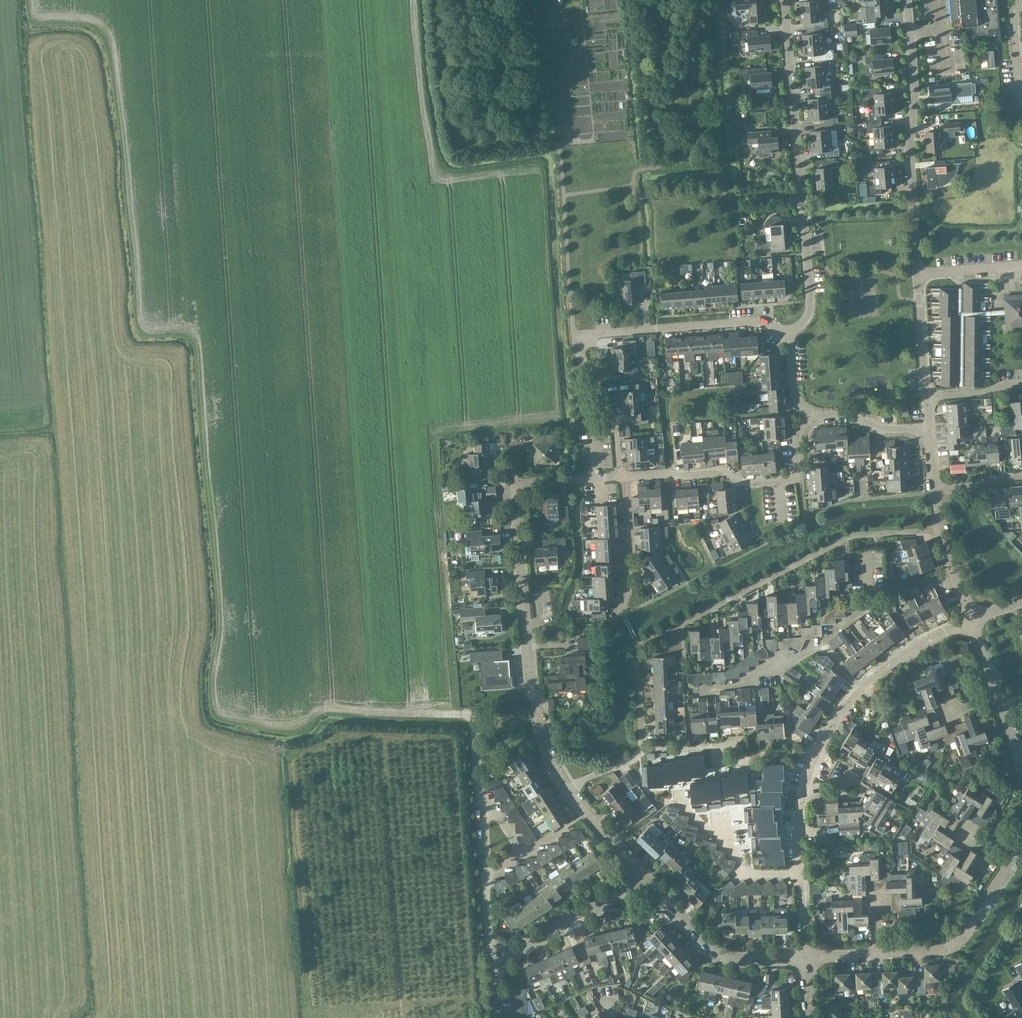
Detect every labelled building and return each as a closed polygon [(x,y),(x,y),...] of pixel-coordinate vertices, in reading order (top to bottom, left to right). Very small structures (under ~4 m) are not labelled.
[(766,22),(764,2),(754,3),(753,0),(735,0),(736,10),(749,9),(751,23),(766,22)] [(799,2),(800,13),(820,11),(820,5),(826,3),(826,0),(814,0),(814,1),(799,2)] [(997,0),(949,0),(951,22),(961,21),(962,27),(966,27),(967,40),(988,38),(989,42),(1001,41),(997,0)] [(876,22),(875,16),(890,15),(890,5),(870,6),(861,7),(862,14),(862,18),(862,23),(876,22)] [(820,11),(800,13),(801,23),(816,22),(816,28),(828,27),(827,18),(821,17),(820,11)] [(845,37),(857,36),(856,24),(844,25),(845,37)] [(817,34),(802,35),(803,46),(823,44),(823,38),(832,35),(831,27),(828,27),(816,28),(817,34)] [(871,45),(891,43),(890,28),(870,29),(871,45)] [(755,29),(738,31),(730,31),(730,38),(748,37),(749,52),(771,50),(770,35),(756,36),(755,29)] [(823,44),(803,46),(804,56),(819,55),(819,60),(833,59),(834,59),(833,50),(823,49),(823,44)] [(993,51),(986,51),(987,68),(994,67),(993,51)] [(874,76),(894,74),(893,59),(881,60),(881,54),(864,55),(865,65),(873,64),(874,76)] [(820,66),(805,67),(806,78),(826,76),(825,71),(832,68),(832,65),(834,65),(833,59),(819,60),(820,66)] [(750,68),(743,69),(743,75),(751,75),(752,89),(772,88),(771,73),(767,73),(767,67),(750,68)] [(826,76),(806,78),(807,88),(817,87),(817,93),(836,91),(836,85),(833,86),(833,83),(826,82),(826,76)] [(956,85),(929,87),(930,103),(952,101),(951,98),(973,96),(973,93),(976,93),(975,83),(972,83),(972,82),(956,83),(956,85)] [(878,88),(864,89),(865,96),(867,95),(867,98),(874,99),(875,104),(894,103),(893,92),(879,94),(878,88)] [(818,98),(808,99),(809,110),(829,108),(834,108),(833,98),(836,97),(836,91),(817,93),(818,98)] [(875,111),(867,112),(868,123),(878,122),(878,120),(881,120),(881,115),(895,113),(894,103),(875,104),(875,111)] [(829,108),(809,110),(810,120),(824,119),(825,125),(838,123),(838,118),(830,119),(829,108)] [(958,121),(958,113),(945,114),(946,122),(958,121)] [(868,123),(866,123),(867,131),(874,133),(874,138),(894,136),(893,126),(879,127),(878,122),(868,123)] [(959,122),(942,124),(943,133),(960,132),(960,131),(964,131),(963,123),(959,124),(959,122)] [(825,130),(810,131),(811,142),(831,140),(831,131),(839,130),(838,123),(825,125),(825,130)] [(771,131),(748,133),(749,144),(759,143),(759,147),(755,152),(762,158),(766,153),(779,152),(777,137),(771,138),(771,131)] [(942,151),(940,131),(926,133),(927,153),(942,151)] [(875,147),(869,149),(869,156),(883,155),(883,148),(895,147),(894,136),(874,138),(875,147)] [(831,140),(811,142),(812,152),(827,151),(827,157),(839,156),(839,147),(832,146),(831,140)] [(827,168),(816,169),(818,191),(833,190),(831,168),(839,167),(838,161),(826,162),(827,168)] [(875,178),(895,176),(894,166),(879,167),(879,162),(867,163),(868,172),(874,173),(875,178)] [(956,164),(963,163),(963,162),(945,164),(945,165),(946,165),(946,166),(926,168),(928,189),(937,188),(937,186),(940,185),(943,184),(945,183),(949,180),(955,188),(956,188),(950,179),(952,177),(953,175),(955,172),(956,169),(956,164)] [(895,176),(875,178),(875,184),(869,186),(870,195),(882,194),(881,188),(896,187),(895,176)] [(859,178),(858,197),(869,197),(869,178),(859,178)] [(770,227),(771,242),(758,243),(759,253),(785,251),(783,224),(782,224),(782,218),(780,217),(778,216),(776,216),(774,216),(772,216),(770,217),(768,218),(767,220),(765,221),(765,223),(764,225),(764,227),(770,227)] [(638,284),(646,283),(645,271),(631,272),(632,281),(623,281),(624,303),(640,302),(638,284)] [(774,281),(775,297),(786,296),(785,280),(774,281)] [(764,298),(775,297),(774,281),(763,282),(764,298)] [(753,298),(764,298),(763,282),(752,283),(753,298)] [(742,299),(753,298),(752,283),(741,283),(742,299)] [(962,283),(962,288),(962,297),(980,297),(981,288),(988,288),(988,283),(981,283),(962,283)] [(726,285),(727,300),(738,300),(737,284),(726,285)] [(705,302),(706,302),(716,301),(715,285),(704,286),(704,290),(705,302)] [(716,301),(727,300),(726,285),(715,285),(716,301)] [(994,285),(994,300),(1004,299),(1003,285),(994,285)] [(932,289),(932,293),(940,293),(940,303),(962,303),(962,297),(962,288),(940,288),(940,289),(932,289)] [(706,306),(706,302),(705,302),(704,290),(694,291),(695,307),(706,306)] [(684,307),(695,307),(694,291),(683,292),(684,307)] [(662,309),(673,308),(672,292),(661,293),(662,309)] [(673,308),(684,307),(683,292),(672,292),(673,308)] [(983,315),(995,314),(1005,314),(1006,325),(1012,324),(1012,327),(1021,326),(1021,330),(1021,295),(1005,296),(1005,300),(1004,300),(1005,310),(983,312),(983,315)] [(980,297),(962,297),(962,303),(962,316),(983,316),(983,315),(983,312),(983,311),(980,311),(980,301),(988,301),(988,297),(980,297)] [(932,302),(932,307),(940,307),(940,316),(962,316),(962,303),(940,303),(932,302)] [(935,316),(935,321),(942,321),(942,330),(962,330),(962,316),(940,316),(935,316)] [(983,316),(962,316),(962,330),(983,331),(983,321),(990,321),(990,317),(983,316)] [(934,330),(934,334),(942,334),(942,344),(962,344),(962,330),(942,330),(934,330)] [(983,331),(962,330),(962,344),(982,344),(983,335),(990,335),(990,331),(983,331)] [(723,334),(711,335),(713,360),(713,361),(717,360),(717,358),(721,358),(721,357),(724,357),(723,351),(724,351),(723,339),(723,334)] [(711,335),(700,336),(701,352),(708,352),(709,360),(713,360),(711,335)] [(688,336),(677,337),(678,354),(685,354),(686,362),(690,361),(688,336)] [(700,336),(688,336),(690,361),(695,361),(694,353),(701,352),(700,336)] [(732,338),(723,339),(724,351),(723,351),(724,357),(759,354),(758,342),(757,336),(736,337),(732,338)] [(677,337),(665,338),(667,356),(668,363),(672,363),(672,355),(678,354),(677,337)] [(637,352),(635,352),(634,341),(620,341),(621,348),(610,349),(611,360),(628,359),(637,358),(637,352)] [(934,344),(934,348),(942,348),(942,358),(962,358),(962,344),(942,344),(934,344)] [(982,344),(962,344),(962,358),(982,358),(982,348),(990,349),(990,344),(982,344)] [(771,354),(759,355),(762,389),(780,388),(780,387),(779,379),(781,379),(781,378),(785,377),(785,375),(781,375),(781,374),(780,374),(779,372),(778,353),(771,354)] [(628,359),(611,360),(612,371),(623,370),(624,377),(637,376),(635,358),(628,359)] [(934,358),(934,362),(942,362),(942,372),(962,372),(962,358),(942,358),(934,358)] [(982,358),(962,358),(962,372),(982,372),(982,362),(990,362),(990,358),(982,358)] [(726,385),(743,384),(742,371),(725,373),(726,385)] [(934,372),(934,376),(941,376),(941,386),(962,386),(962,372),(942,372),(934,372)] [(982,372),(962,372),(962,386),(982,386),(982,376),(990,376),(990,372),(982,372)] [(632,391),(621,392),(622,403),(647,401),(646,395),(645,383),(631,385),(632,391)] [(762,389),(760,389),(760,394),(768,393),(769,400),(786,399),(785,387),(780,387),(780,388),(762,389)] [(739,403),(760,403),(760,395),(739,395),(739,403)] [(769,407),(761,408),(762,412),(769,412),(787,411),(786,399),(769,400),(769,407)] [(647,401),(622,403),(623,414),(634,413),(635,420),(648,419),(647,407),(647,401)] [(1010,402),(1011,413),(1013,413),(1015,426),(1001,427),(1001,435),(1014,434),(1013,429),(1021,428),(1021,401),(1010,402)] [(947,412),(945,412),(946,416),(947,415),(966,414),(966,413),(966,408),(972,407),(972,402),(946,404),(947,412)] [(948,423),(946,423),(946,427),(948,426),(967,425),(967,424),(967,419),(973,418),(973,413),(966,413),(966,414),(947,415),(948,423)] [(633,415),(624,415),(624,429),(633,429),(633,415)] [(756,418),(748,419),(749,426),(764,425),(764,429),(789,427),(788,423),(786,423),(786,416),(756,418)] [(996,418),(987,419),(988,427),(997,427),(996,418)] [(948,434),(947,434),(948,444),(960,443),(959,437),(968,436),(967,429),(974,429),(974,424),(967,424),(967,425),(948,426),(948,434)] [(825,429),(824,429),(826,448),(825,448),(826,456),(831,456),(831,451),(837,450),(835,426),(832,427),(832,428),(825,429)] [(839,426),(835,426),(837,450),(843,450),(843,455),(848,455),(847,437),(847,427),(839,428),(839,426)] [(765,434),(758,435),(758,440),(787,438),(787,431),(789,431),(789,427),(764,429),(765,434)] [(808,443),(809,457),(820,457),(819,448),(825,448),(826,448),(824,429),(825,429),(825,427),(821,427),(821,429),(813,429),(814,442),(808,443)] [(726,442),(725,442),(727,456),(727,463),(731,462),(731,461),(739,460),(736,434),(731,435),(732,441),(726,442)] [(535,464),(556,463),(554,435),(539,436),(540,443),(534,443),(535,464)] [(865,437),(858,437),(860,465),(865,465),(864,456),(871,456),(869,435),(865,436),(865,437)] [(725,436),(714,437),(716,459),(720,458),(720,457),(727,456),(725,442),(726,442),(725,436)] [(1000,462),(999,455),(1002,454),(1001,441),(998,441),(998,436),(993,437),(993,443),(987,444),(988,463),(988,464),(992,464),(992,463),(1000,462)] [(649,437),(625,439),(625,443),(627,442),(628,450),(647,449),(648,449),(648,442),(650,442),(654,442),(654,437),(649,437)] [(714,437),(703,438),(703,442),(704,442),(705,458),(713,458),(713,459),(716,459),(714,437)] [(847,437),(848,455),(848,457),(855,457),(855,465),(860,465),(858,437),(851,438),(851,437),(847,437)] [(981,463),(988,463),(987,444),(987,437),(982,437),(982,444),(976,445),(973,445),(964,456),(965,466),(981,465),(981,463)] [(1021,463),(1021,437),(1008,439),(1009,445),(1011,445),(1013,463),(1021,463)] [(909,454),(909,451),(908,446),(895,447),(895,440),(880,441),(881,452),(889,452),(890,458),(910,457),(910,453),(909,454)] [(703,442),(693,443),(694,462),(701,461),(701,468),(706,467),(705,458),(704,442),(703,442)] [(495,452),(494,443),(489,444),(489,443),(474,444),(475,453),(467,454),(469,475),(486,473),(485,465),(491,465),(490,453),(495,452)] [(693,443),(681,444),(684,469),(689,469),(688,462),(694,462),(693,443)] [(763,454),(765,474),(769,474),(769,473),(776,472),(775,459),(781,458),(780,444),(769,445),(770,453),(763,454)] [(765,474),(763,454),(757,454),(756,446),(752,447),(754,474),(762,473),(762,475),(765,474)] [(747,475),(754,474),(752,447),(747,447),(748,455),(741,456),(743,476),(747,476),(747,475)] [(628,450),(626,450),(626,454),(628,453),(628,461),(641,460),(642,467),(657,466),(656,454),(647,455),(647,449),(628,450)] [(911,461),(910,457),(890,458),(890,465),(882,465),(882,470),(910,468),(909,461),(911,461)] [(810,479),(837,477),(837,472),(829,473),(828,466),(808,468),(808,472),(809,472),(810,479)] [(912,468),(910,468),(882,470),(882,474),(894,474),(894,480),(907,479),(907,480),(915,479),(914,475),(913,475),(912,468)] [(830,489),(830,488),(830,482),(838,482),(837,477),(810,479),(811,486),(809,487),(809,490),(830,489)] [(907,486),(907,480),(907,479),(894,480),(888,480),(888,492),(916,490),(915,485),(907,486)] [(650,502),(651,509),(662,508),(660,480),(655,481),(656,489),(650,489),(649,489),(650,502)] [(649,489),(650,489),(649,482),(645,482),(645,483),(638,484),(639,497),(632,497),(633,512),(645,511),(644,503),(650,502),(649,489)] [(677,509),(689,508),(686,482),(682,483),(682,489),(676,490),(677,509)] [(686,482),(689,508),(700,507),(698,488),(692,489),(691,482),(686,482)] [(718,501),(739,499),(739,496),(737,496),(736,488),(724,489),(723,482),(708,484),(709,496),(718,495),(718,501)] [(1009,497),(1010,508),(1016,507),(1015,502),(1021,501),(1021,486),(1011,487),(1012,493),(1012,497),(1009,497)] [(475,515),(488,514),(487,506),(482,507),(482,500),(487,500),(486,487),(473,488),(473,492),(472,493),(471,488),(458,489),(459,502),(464,501),(464,508),(467,508),(467,511),(475,511),(475,515)] [(830,489),(809,490),(809,495),(818,494),(818,501),(811,501),(812,508),(826,507),(826,500),(837,499),(836,488),(830,488),(830,489)] [(570,506),(568,506),(561,507),(560,494),(550,495),(550,497),(544,497),(545,503),(543,504),(544,511),(545,511),(546,521),(557,520),(557,518),(562,518),(562,520),(571,520),(570,506)] [(718,501),(719,503),(712,503),(713,508),(711,508),(711,513),(739,511),(738,503),(739,503),(739,499),(718,501)] [(616,509),(622,509),(623,509),(623,504),(597,506),(598,517),(617,515),(616,509)] [(702,513),(694,512),(693,521),(702,522),(702,513)] [(743,523),(743,522),(741,520),(740,520),(736,513),(719,522),(718,519),(710,522),(714,530),(718,528),(720,534),(721,534),(724,532),(725,532),(743,523)] [(598,528),(624,526),(624,521),(617,522),(617,515),(598,517),(598,528)] [(743,535),(740,529),(747,526),(745,521),(743,522),(743,523),(725,532),(724,532),(721,534),(726,544),(731,541),(743,535)] [(599,539),(615,538),(619,538),(618,531),(625,531),(624,526),(598,528),(599,538),(599,539)] [(635,540),(660,538),(660,527),(640,528),(641,534),(634,535),(635,540)] [(499,542),(501,542),(501,534),(483,535),(482,530),(466,531),(467,538),(470,538),(471,546),(465,547),(466,561),(478,560),(478,554),(486,553),(486,550),(500,549),(499,542)] [(727,550),(729,555),(753,542),(750,535),(751,535),(749,531),(743,535),(731,541),(734,546),(727,550)] [(543,547),(535,548),(537,566),(550,565),(550,570),(558,569),(558,564),(557,550),(566,550),(565,537),(543,539),(543,547)] [(596,550),(625,548),(624,543),(615,544),(615,538),(599,539),(599,538),(595,539),(596,550)] [(660,538),(635,540),(635,544),(641,544),(642,550),(661,549),(660,538)] [(915,539),(900,540),(903,550),(906,549),(909,558),(906,559),(907,563),(931,555),(927,542),(917,545),(915,539)] [(625,548),(596,550),(597,561),(616,560),(616,553),(625,553),(625,548)] [(646,574),(665,562),(659,553),(641,564),(646,570),(644,571),(646,574)] [(931,555),(907,563),(909,566),(912,575),(935,567),(931,555)] [(844,559),(834,560),(835,568),(835,578),(835,580),(839,580),(849,580),(848,578),(848,571),(851,571),(850,560),(844,560),(844,559)] [(653,582),(670,571),(665,562),(646,574),(648,577),(649,576),(653,582)] [(612,575),(612,576),(615,575),(615,569),(623,568),(623,563),(595,565),(596,576),(612,575)] [(835,568),(825,568),(825,576),(825,578),(826,589),(829,589),(839,588),(839,580),(835,580),(835,578),(835,568)] [(470,577),(470,578),(471,590),(477,589),(478,594),(487,594),(487,592),(498,591),(498,584),(500,583),(499,576),(485,577),(485,570),(466,571),(467,578),(470,577)] [(659,592),(677,581),(670,571),(653,582),(652,583),(654,586),(655,586),(659,592)] [(594,588),(621,586),(621,581),(613,582),(612,576),(612,575),(596,576),(593,576),(594,588)] [(825,576),(815,577),(815,578),(816,585),(816,597),(820,597),(830,597),(829,589),(826,589),(825,578),(825,576)] [(902,581),(896,583),(903,597),(904,596),(906,601),(907,601),(911,609),(903,614),(910,627),(922,622),(911,600),(910,600),(907,594),(902,581)] [(816,585),(806,585),(806,593),(807,606),(810,606),(820,605),(820,597),(816,597),(816,585)] [(595,598),(614,597),(613,591),(622,590),(621,586),(594,588),(595,598)] [(935,598),(927,602),(933,616),(945,610),(934,588),(931,590),(935,598)] [(911,592),(907,594),(910,600),(911,600),(922,622),(933,616),(927,602),(918,606),(914,598),(911,592)] [(806,593),(796,594),(797,602),(798,615),(801,614),(811,614),(810,606),(807,606),(806,593)] [(767,608),(764,608),(765,617),(775,616),(778,616),(777,603),(777,595),(766,596),(767,608)] [(429,607),(443,607),(442,596),(437,596),(437,601),(429,601),(429,607)] [(614,597),(584,599),(585,611),(592,610),(593,618),(606,617),(606,609),(608,609),(607,602),(615,602),(615,597),(614,597)] [(849,598),(840,605),(844,612),(854,611),(854,605),(849,598)] [(758,602),(747,603),(748,611),(749,624),(752,623),(762,623),(762,614),(761,602),(758,603),(758,602)] [(778,616),(775,616),(775,624),(788,623),(787,602),(777,603),(778,616)] [(797,602),(787,602),(788,623),(801,622),(801,614),(798,615),(797,602)] [(840,605),(830,612),(835,618),(845,618),(844,612),(840,605)] [(485,615),(485,607),(453,609),(453,616),(461,615),(462,620),(477,618),(478,630),(486,629),(486,631),(502,630),(501,614),(485,615)] [(748,611),(738,611),(738,619),(739,632),(743,632),(753,631),(752,623),(749,624),(748,611)] [(830,612),(820,618),(821,625),(835,624),(835,618),(830,612)] [(885,630),(894,642),(904,634),(890,615),(886,617),(892,625),(885,630)] [(738,619),(728,620),(729,628),(730,641),(733,641),(743,640),(743,632),(739,632),(738,619)] [(821,625),(811,626),(811,628),(812,636),(822,636),(821,625)] [(729,628),(719,629),(720,637),(720,649),(724,649),(734,649),(733,641),(730,641),(729,628)] [(811,628),(801,628),(802,638),(802,637),(803,645),(806,639),(812,639),(812,636),(811,628)] [(894,642),(885,630),(877,635),(872,628),(869,631),(884,650),(894,642)] [(690,643),(687,643),(688,652),(698,651),(701,651),(700,638),(700,630),(689,631),(690,643)] [(873,658),(884,650),(869,631),(865,633),(871,640),(864,646),(873,658)] [(838,634),(827,642),(833,649),(843,642),(838,634)] [(578,650),(595,649),(595,637),(577,638),(578,650)] [(701,651),(698,651),(698,659),(711,658),(710,637),(700,638),(701,651)] [(720,637),(710,637),(711,658),(724,657),(724,649),(720,649),(720,637)] [(802,638),(789,638),(789,646),(800,651),(803,645),(802,637),(802,638)] [(789,638),(777,639),(777,648),(786,652),(789,646),(789,638)] [(777,639),(766,640),(766,646),(768,649),(775,653),(777,648),(777,639)] [(873,658),(864,646),(857,651),(851,644),(848,646),(863,666),(873,658)] [(763,646),(754,653),(758,659),(768,659),(768,653),(763,646)] [(852,674),(863,666),(848,646),(845,649),(850,656),(843,662),(852,674)] [(503,660),(502,660),(501,651),(502,651),(502,650),(470,652),(470,653),(472,653),(472,659),(472,660),(478,660),(482,660),(482,663),(483,670),(488,670),(490,670),(491,681),(488,681),(484,681),(484,688),(482,688),(482,689),(513,687),(512,675),(510,675),(510,671),(509,660),(503,660)] [(581,690),(590,689),(589,672),(585,669),(584,662),(586,662),(585,651),(574,652),(571,655),(563,656),(564,663),(560,663),(561,674),(545,675),(545,683),(549,683),(550,692),(567,691),(570,687),(573,687),(573,694),(581,693),(581,690)] [(754,653),(744,659),(749,666),(758,665),(758,659),(754,653)] [(676,656),(653,657),(653,673),(667,672),(667,665),(676,664),(676,656)] [(816,656),(814,660),(824,667),(823,668),(827,671),(822,679),(825,681),(838,690),(845,679),(830,668),(834,663),(828,656),(816,656)] [(744,659),(735,666),(739,673),(749,672),(749,666),(744,659)] [(934,669),(931,670),(933,675),(933,674),(936,684),(938,690),(952,685),(953,688),(958,686),(953,672),(947,674),(943,665),(943,664),(942,663),(940,663),(932,666),(933,666),(934,669)] [(926,677),(913,681),(915,688),(916,691),(921,689),(930,686),(936,684),(933,674),(933,675),(931,670),(934,669),(933,666),(932,666),(932,664),(923,667),(926,677)] [(735,666),(725,672),(726,679),(740,678),(739,673),(735,666)] [(717,673),(713,673),(713,680),(723,686),(726,679),(725,672),(724,672),(724,667),(716,667),(717,673)] [(792,667),(786,671),(797,677),(799,673),(792,667)] [(786,671),(782,676),(795,685),(799,679),(786,671)] [(667,672),(653,673),(654,688),(677,686),(677,679),(668,679),(667,672)] [(713,673),(699,674),(700,681),(710,687),(713,680),(713,673)] [(699,674),(687,675),(687,682),(687,683),(689,684),(697,687),(700,681),(699,674)] [(831,701),(838,690),(825,681),(822,679),(817,686),(813,683),(810,687),(831,701)] [(873,680),(866,687),(872,693),(879,686),(873,680)] [(643,694),(653,694),(653,681),(643,681),(643,694)] [(677,686),(654,688),(655,703),(669,702),(668,695),(677,694),(677,686)] [(915,688),(910,690),(912,697),(918,697),(923,696),(926,704),(928,709),(932,707),(937,705),(936,703),(933,692),(930,686),(921,689),(916,691),(915,688)] [(823,711),(831,701),(810,687),(808,690),(816,695),(811,703),(823,711)] [(749,689),(742,690),(742,701),(744,726),(757,725),(757,723),(756,706),(747,706),(746,701),(750,701),(749,689)] [(739,707),(730,708),(730,712),(731,727),(744,726),(742,701),(742,690),(737,690),(738,702),(739,707)] [(700,714),(691,714),(691,718),(692,733),(705,732),(704,708),(703,699),(699,699),(700,708),(700,714)] [(707,699),(703,699),(704,708),(705,732),(719,731),(718,728),(717,716),(717,712),(708,713),(707,699)] [(786,717),(794,704),(788,700),(785,703),(783,702),(782,704),(784,715),(786,717)] [(669,702),(655,703),(656,718),(679,717),(685,716),(685,708),(673,709),(673,702),(669,702)] [(720,703),(716,703),(717,712),(717,716),(718,728),(731,727),(730,712),(721,712),(720,703)] [(816,722),(823,711),(811,703),(806,710),(798,705),(796,708),(816,722)] [(902,725),(893,728),(895,733),(904,730),(909,728),(910,731),(914,729),(924,726),(930,724),(926,714),(925,710),(928,709),(926,704),(919,706),(915,706),(919,717),(912,719),(911,718),(909,717),(908,716),(906,716),(905,716),(903,717),(902,718),(901,720),(901,722),(901,723),(902,725)] [(809,733),(816,722),(796,708),(794,712),(795,713),(790,720),(809,733)] [(774,713),(770,714),(772,738),(785,737),(783,715),(774,716),(774,713)] [(974,713),(964,716),(971,736),(985,731),(986,734),(991,732),(988,725),(983,726),(982,722),(977,723),(974,713)] [(767,723),(757,723),(757,725),(758,739),(772,738),(770,714),(766,714),(767,723)] [(679,717),(656,718),(656,733),(670,732),(670,725),(679,724),(679,717)] [(843,744),(840,748),(849,754),(859,738),(862,734),(854,729),(858,724),(852,721),(848,728),(852,730),(843,744)] [(930,729),(926,731),(931,745),(928,746),(930,753),(937,750),(938,745),(936,738),(942,736),(944,735),(949,734),(947,729),(945,724),(939,726),(930,729)] [(909,728),(904,730),(908,741),(917,738),(918,740),(917,741),(916,742),(919,751),(921,751),(928,749),(927,747),(928,746),(931,745),(926,731),(924,726),(914,729),(910,731),(909,728)] [(904,730),(895,733),(902,754),(908,752),(904,742),(908,741),(904,730)] [(971,736),(966,738),(969,747),(988,740),(986,734),(985,731),(971,736)] [(949,734),(944,735),(947,745),(956,742),(961,755),(958,756),(962,769),(972,766),(967,753),(971,752),(964,732),(949,737),(949,734)] [(849,754),(848,755),(856,761),(872,736),(868,734),(864,741),(859,738),(849,754)] [(856,761),(855,762),(861,766),(862,764),(865,766),(877,747),(880,748),(882,744),(874,740),(875,738),(872,736),(856,761)] [(515,761),(510,765),(517,776),(519,775),(519,774),(522,772),(533,765),(533,766),(536,764),(529,752),(515,761)] [(864,774),(862,776),(870,780),(871,779),(874,781),(889,756),(886,754),(882,761),(876,757),(871,766),(869,765),(864,774)] [(691,775),(705,774),(704,755),(689,756),(690,759),(691,775)] [(889,756),(874,781),(878,783),(877,785),(882,788),(894,768),(889,765),(893,758),(889,756)] [(916,757),(913,762),(920,767),(926,758),(923,756),(920,760),(916,757)] [(691,778),(691,775),(690,759),(676,760),(676,762),(677,779),(691,778)] [(677,781),(677,779),(676,762),(662,763),(662,766),(663,782),(677,781)] [(784,778),(783,764),(764,765),(765,779),(782,778),(784,778)] [(517,776),(514,778),(517,781),(520,782),(523,780),(526,785),(536,778),(537,779),(540,777),(533,766),(533,765),(522,772),(519,774),(519,775),(517,776)] [(663,785),(663,782),(662,766),(648,767),(648,770),(649,778),(649,782),(649,786),(663,785)] [(894,768),(882,788),(891,793),(901,777),(904,779),(909,772),(903,769),(901,772),(894,768)] [(628,771),(623,774),(631,784),(633,787),(638,784),(635,780),(628,771)] [(734,792),(748,791),(747,772),(732,773),(733,775),(734,792)] [(615,785),(601,795),(609,805),(623,795),(626,793),(633,787),(631,784),(623,774),(618,778),(624,785),(618,789),(615,785)] [(734,794),(734,792),(733,775),(719,776),(719,779),(720,795),(734,794)] [(498,778),(488,778),(488,790),(495,790),(503,785),(498,778)] [(526,785),(523,787),(530,798),(544,789),(543,789),(537,779),(536,778),(526,785)] [(782,792),(782,778),(765,779),(762,779),(763,793),(763,794),(780,793),(782,792)] [(720,798),(720,795),(719,779),(705,780),(705,782),(706,799),(720,798)] [(707,801),(706,799),(705,782),(691,783),(692,802),(707,801)] [(503,785),(495,790),(495,801),(501,801),(509,796),(503,785)] [(530,798),(528,799),(531,804),(529,805),(533,811),(535,810),(554,798),(547,787),(543,789),(544,789),(530,798)] [(964,794),(963,796),(975,804),(980,807),(985,799),(988,795),(990,796),(993,792),(987,788),(984,793),(983,792),(980,796),(968,788),(964,794)] [(874,789),(869,798),(896,814),(898,811),(894,808),(897,803),(888,797),(874,789)] [(906,796),(915,801),(918,795),(909,790),(906,796)] [(959,802),(950,806),(950,807),(958,812),(956,816),(964,822),(975,804),(963,796),(964,794),(960,791),(956,797),(959,802)] [(980,807),(977,813),(985,818),(989,821),(988,823),(992,825),(995,820),(994,819),(996,816),(996,815),(997,813),(996,812),(996,810),(995,809),(994,808),(993,806),(994,804),(996,800),(999,796),(993,792),(990,796),(988,795),(985,799),(980,807)] [(623,795),(609,805),(617,815),(630,805),(634,803),(629,797),(626,793),(623,795)] [(762,808),(773,807),(781,807),(780,793),(763,794),(763,793),(761,793),(762,807),(762,808)] [(509,796),(501,801),(502,812),(508,812),(516,807),(509,796)] [(554,798),(535,810),(539,816),(544,813),(547,818),(561,809),(554,798)] [(869,798),(867,801),(870,803),(869,803),(880,809),(877,814),(884,818),(887,820),(890,815),(894,817),(896,814),(869,798)] [(644,803),(648,808),(644,811),(647,816),(657,809),(649,799),(644,803)] [(828,801),(817,801),(818,823),(836,822),(835,800),(828,801)] [(838,800),(835,800),(836,822),(839,822),(839,824),(839,832),(846,832),(846,840),(850,840),(848,811),(848,806),(839,806),(838,800)] [(864,806),(861,811),(864,812),(874,819),(877,814),(880,809),(869,803),(870,803),(867,801),(864,806)] [(630,805),(617,815),(625,826),(638,816),(641,813),(637,808),(634,810),(630,805)] [(856,805),(848,806),(848,811),(850,840),(854,839),(854,831),(860,831),(859,824),(859,822),(858,815),(856,805)] [(863,805),(856,805),(858,815),(859,822),(859,824),(860,831),(869,831),(873,824),(878,826),(876,830),(882,834),(887,826),(884,824),(887,820),(884,818),(877,814),(874,819),(864,812),(864,813),(861,811),(864,806),(863,805)] [(668,807),(663,812),(672,821),(678,814),(679,808),(669,806),(668,807)] [(516,807),(508,812),(509,823),(515,823),(523,818),(516,807)] [(774,821),(774,820),(773,807),(762,808),(762,807),(754,808),(755,822),(757,822),(774,821)] [(929,813),(927,816),(940,824),(945,827),(953,814),(956,816),(958,812),(950,807),(945,815),(933,807),(929,813)] [(921,808),(916,816),(928,824),(920,835),(926,839),(929,841),(937,828),(940,824),(927,816),(929,813),(921,808)] [(561,809),(547,818),(554,829),(564,822),(568,820),(561,809)] [(678,814),(672,821),(681,830),(687,823),(688,817),(678,814)] [(523,818),(515,823),(516,833),(522,833),(530,829),(523,818)] [(776,820),(774,820),(774,821),(757,822),(758,836),(761,836),(777,835),(777,834),(776,820)] [(649,827),(637,839),(647,848),(662,832),(653,823),(649,827)] [(687,823),(681,830),(691,839),(697,832),(698,825),(687,823)] [(926,839),(923,844),(927,847),(930,842),(934,844),(936,840),(944,845),(948,848),(954,840),(937,828),(929,841),(926,839)] [(530,829),(522,833),(523,844),(530,844),(537,840),(530,829)] [(570,831),(570,838),(575,845),(585,838),(580,831),(570,831)] [(662,832),(647,848),(656,857),(659,854),(670,842),(671,840),(662,832)] [(697,832),(691,839),(700,848),(706,841),(707,834),(697,832)] [(781,849),(781,848),(780,834),(777,834),(777,835),(761,836),(762,850),(765,850),(781,849)] [(559,837),(558,845),(563,852),(575,845),(570,838),(559,837)] [(706,841),(700,848),(709,856),(715,850),(716,843),(706,841)] [(670,842),(659,854),(668,863),(679,851),(670,842)] [(548,845),(548,852),(553,859),(563,852),(558,845),(548,845)] [(947,859),(939,871),(944,874),(948,876),(951,872),(950,872),(956,864),(959,859),(951,853),(947,851),(948,848),(944,845),(940,852),(944,855),(943,856),(947,859)] [(679,851),(668,863),(677,871),(677,872),(686,863),(689,860),(685,856),(687,853),(682,848),(679,851)] [(781,849),(765,850),(765,864),(784,862),(784,848),(781,848),(781,849)] [(715,850),(709,856),(719,865),(725,859),(726,852),(715,850)] [(961,867),(969,873),(973,875),(972,877),(976,880),(981,873),(972,867),(980,855),(972,850),(961,867)] [(594,851),(583,858),(592,872),(603,865),(594,851)] [(537,852),(537,859),(542,866),(553,859),(548,852),(537,852)] [(861,864),(849,865),(850,875),(855,874),(865,874),(870,873),(871,873),(870,863),(870,859),(873,859),(872,853),(860,854),(861,864)] [(583,858),(572,865),(579,875),(579,876),(581,879),(592,872),(583,858)] [(873,859),(870,859),(870,863),(871,873),(870,873),(871,880),(886,879),(886,882),(891,882),(890,872),(880,873),(880,858),(873,859)] [(526,859),(526,865),(531,873),(542,866),(537,859),(526,859)] [(725,859),(719,865),(728,874),(735,868),(736,861),(725,859)] [(570,862),(559,869),(561,872),(568,883),(568,882),(579,876),(579,875),(572,865),(570,862)] [(677,871),(674,874),(684,883),(695,871),(686,863),(677,872),(677,871)] [(944,874),(941,879),(942,883),(947,886),(951,880),(957,884),(961,878),(968,883),(972,877),(973,875),(969,873),(961,867),(956,864),(951,872),(948,876),(944,874)] [(516,865),(516,873),(520,880),(531,873),(526,865),(516,865)] [(891,882),(886,882),(886,892),(907,891),(906,876),(909,876),(908,869),(900,870),(900,881),(891,882)] [(684,883),(681,886),(690,895),(691,895),(700,886),(702,883),(698,879),(700,876),(695,871),(684,883)] [(505,872),(505,880),(509,887),(520,880),(516,873),(505,872)] [(561,872),(550,879),(552,882),(559,893),(560,893),(571,886),(568,882),(568,883),(561,872)] [(865,874),(855,874),(856,890),(856,895),(862,894),(866,894),(865,889),(865,880),(865,874)] [(909,876),(906,876),(907,891),(907,897),(918,896),(917,886),(917,876),(909,876)] [(546,887),(542,889),(544,892),(551,903),(562,896),(560,893),(559,893),(552,882),(550,879),(544,884),(546,887)] [(494,880),(494,886),(494,887),(495,889),(498,894),(509,887),(505,880),(494,880)] [(744,880),(735,886),(735,895),(748,895),(748,886),(744,880)] [(761,895),(761,886),(757,880),(748,886),(748,895),(761,895)] [(774,894),(773,886),(770,880),(761,886),(761,895),(774,894)] [(774,886),(773,886),(774,894),(787,894),(787,886),(783,880),(774,886)] [(731,881),(720,889),(720,895),(735,895),(735,886),(731,881)] [(690,895),(688,897),(698,907),(709,895),(712,892),(702,883),(700,886),(691,895),(690,895)] [(925,886),(917,886),(918,896),(923,896),(923,899),(938,898),(938,891),(925,891),(925,886)] [(538,896),(533,899),(542,913),(553,906),(551,903),(544,892),(542,889),(535,893),(538,896)] [(856,890),(848,891),(848,896),(853,896),(853,900),(862,899),(862,894),(856,895),(856,890)] [(527,903),(522,906),(531,920),(542,913),(533,899),(530,895),(523,898),(527,903)] [(904,912),(901,912),(901,917),(908,917),(908,921),(914,921),(914,916),(916,916),(915,906),(923,906),(923,899),(923,896),(918,896),(907,897),(903,897),(904,912)] [(853,900),(832,901),(832,908),(832,911),(837,911),(837,910),(847,910),(853,910),(853,900)] [(511,911),(503,916),(511,929),(518,924),(520,927),(531,920),(522,906),(522,907),(519,902),(513,906),(516,910),(512,913),(511,911)] [(787,908),(774,908),(774,915),(775,932),(788,931),(787,908)] [(832,908),(824,908),(825,921),(838,920),(838,931),(844,931),(848,931),(848,930),(848,926),(847,916),(848,916),(847,910),(837,910),(837,911),(832,911),(832,908)] [(749,932),(749,936),(762,936),(762,932),(762,919),(761,919),(757,919),(757,909),(750,909),(750,919),(749,919),(749,932)] [(736,912),(723,912),(723,929),(736,929),(736,916),(736,912)] [(774,915),(761,915),(761,919),(762,919),(762,932),(775,932),(774,915)] [(848,931),(844,931),(844,935),(854,934),(854,925),(869,925),(868,915),(848,916),(848,926),(848,930),(848,931)] [(736,929),(736,932),(749,932),(749,919),(749,916),(748,916),(736,916),(736,929)] [(632,926),(620,929),(624,945),(625,951),(627,959),(632,958),(629,947),(629,944),(636,942),(632,926)] [(644,953),(639,957),(642,961),(647,956),(670,936),(661,927),(649,938),(654,943),(649,947),(644,953)] [(620,929),(609,932),(612,948),(619,947),(620,953),(621,952),(625,951),(624,945),(620,929)] [(609,932),(597,935),(604,964),(608,963),(605,950),(612,948),(609,932)] [(587,946),(581,949),(586,965),(591,962),(589,954),(596,952),(599,966),(604,964),(597,935),(585,938),(587,946)] [(670,936),(647,956),(650,960),(656,955),(661,950),(666,956),(678,945),(670,936)] [(678,945),(666,956),(674,965),(686,954),(678,945)] [(572,947),(560,952),(571,976),(576,974),(572,965),(578,962),(580,967),(586,965),(581,949),(574,951),(572,947)] [(560,952),(549,957),(555,972),(559,981),(565,978),(571,976),(560,952)] [(686,954),(674,965),(681,973),(678,977),(679,979),(681,982),(683,983),(690,978),(688,976),(693,972),(688,968),(694,963),(686,954)] [(549,957),(537,962),(548,986),(553,984),(559,981),(555,972),(549,957)] [(537,962),(526,967),(532,982),(539,979),(543,988),(548,986),(537,962)] [(924,977),(919,977),(920,995),(926,994),(926,988),(927,988),(931,993),(936,992),(937,990),(938,988),(938,985),(936,983),(936,981),(940,981),(939,964),(924,965),(924,977)] [(942,973),(955,972),(954,964),(942,965),(942,973)] [(660,970),(663,974),(669,969),(666,965),(660,970)] [(672,972),(669,969),(663,974),(667,978),(672,972)] [(883,979),(877,979),(878,997),(884,996),(884,987),(898,987),(898,976),(898,970),(882,971),(883,979)] [(709,999),(715,974),(703,971),(699,987),(706,989),(704,998),(709,999)] [(871,972),(856,972),(856,977),(857,989),(864,988),(864,994),(872,993),(872,997),(878,997),(877,979),(872,980),(871,972)] [(850,973),(835,973),(836,990),(848,989),(849,998),(857,998),(857,989),(856,977),(851,978),(850,973)] [(724,993),(727,977),(715,974),(709,999),(715,1001),(717,991),(724,993)] [(898,976),(898,987),(899,993),(914,992),(914,995),(920,995),(919,977),(913,978),(913,976),(898,976)] [(733,1005),(739,979),(727,977),(724,993),(730,994),(728,1004),(733,1005)] [(746,1004),(748,998),(754,1000),(756,990),(750,989),(752,982),(739,979),(733,1005),(739,1006),(740,1003),(746,1004)] [(1003,990),(1016,1010),(1004,1017),(1005,1017),(1021,1017),(1021,989),(1017,981),(1003,990)] [(763,1003),(789,1002),(788,989),(771,990),(772,997),(762,997),(763,1003)] [(581,1006),(586,1003),(581,995),(576,998),(581,1006)] [(539,1010),(545,1008),(540,996),(534,999),(539,1010)] [(773,1015),(789,1014),(789,1002),(763,1003),(763,1009),(773,1008),(773,1015)] [(824,1004),(825,1017),(847,1017),(847,1013),(845,1011),(841,1011),(841,1004),(824,1004)] [(580,1017),(585,1014),(581,1008),(577,1011),(580,1017)] [(906,1017),(913,1017),(912,1011),(906,1012),(905,1009),(900,1010),(900,1017),(906,1017)]
